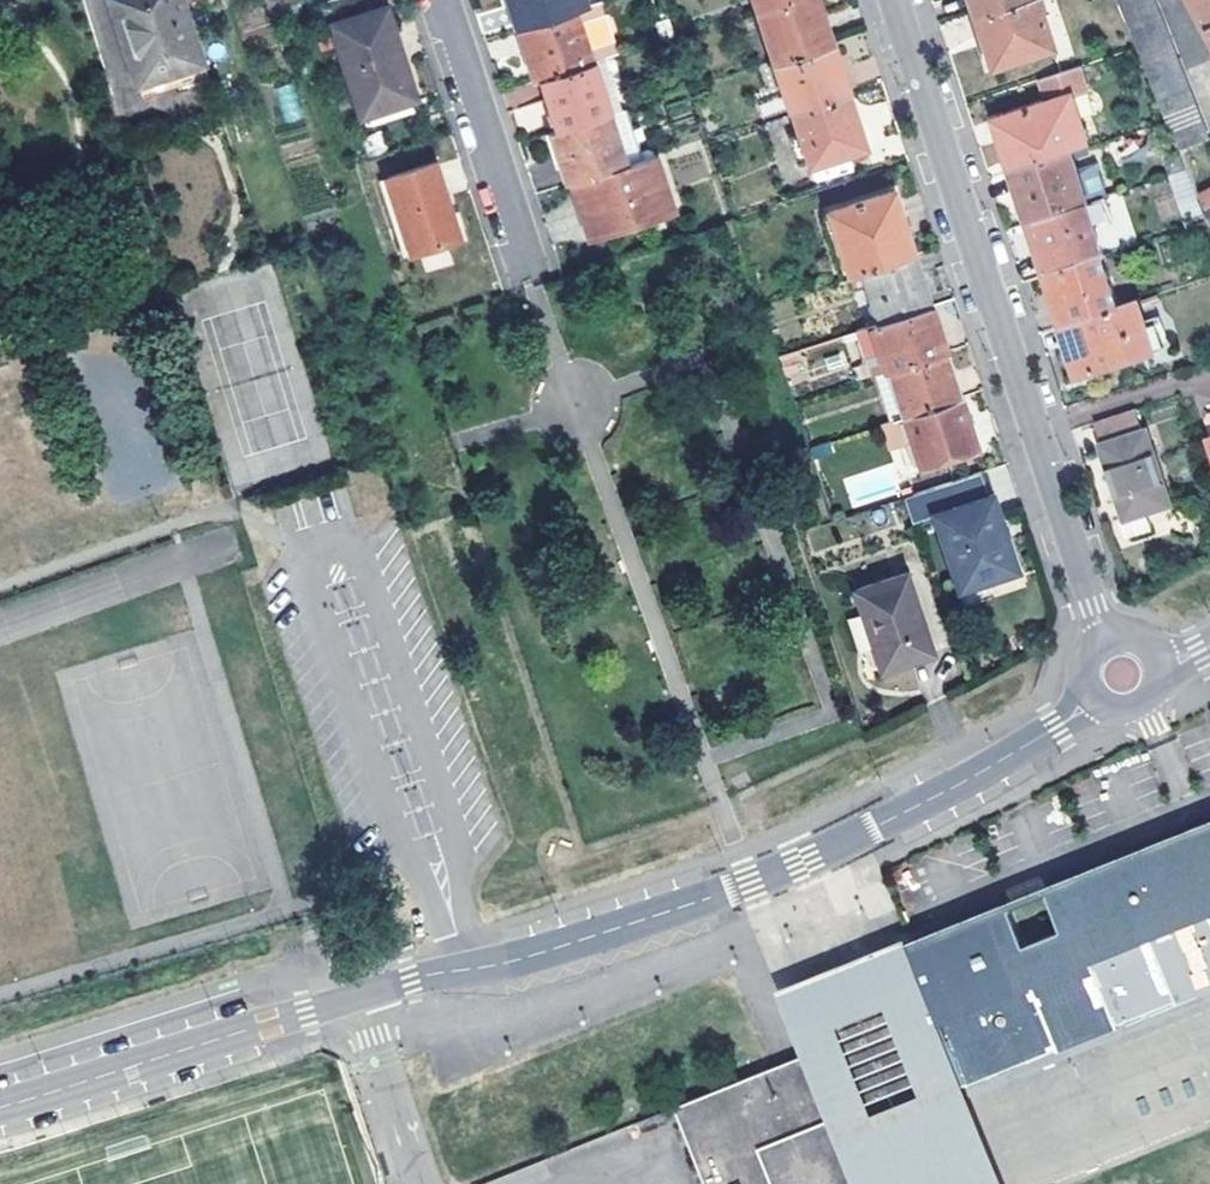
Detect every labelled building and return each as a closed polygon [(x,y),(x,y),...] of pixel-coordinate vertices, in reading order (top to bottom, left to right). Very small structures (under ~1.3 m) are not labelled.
[(117,0),(105,0),(126,62),(135,58),(117,0)] [(126,62),(134,87),(202,64),(185,16),(182,6),(180,0),(117,0),(135,58),(126,62)] [(588,11),(585,0),(510,0),(521,33),(577,14),(588,11)] [(764,8),(787,0),(761,0),(764,8)] [(832,41),(819,0),(787,0),(764,8),(780,60),(832,41)] [(1026,0),(970,0),(975,17),(1026,0)] [(1036,0),(1026,0),(975,17),(992,69),(1051,51),(1036,0)] [(1125,19),(1158,7),(1155,0),(1125,0),(1120,2),(1125,19)] [(1209,22),(1209,0),(1198,0),(1209,22)] [(1132,36),(1165,23),(1158,7),(1125,19),(1132,36)] [(335,27),(348,67),(400,49),(387,9),(335,27)] [(538,84),(544,82),(594,66),(577,14),(521,33),(538,84)] [(1132,36),(1138,52),(1171,39),(1165,23),(1132,36)] [(1144,67),(1176,54),(1175,50),(1171,39),(1138,52),(1139,53),(1144,67)] [(780,60),(798,112),(849,94),(832,41),(780,60)] [(348,67),(364,115),(416,98),(400,49),(348,67)] [(1144,67),(1151,83),(1183,71),(1176,54),(1144,67)] [(594,66),(610,117),(621,114),(605,62),(594,66)] [(202,64),(134,87),(139,100),(207,78),(202,64)] [(594,66),(544,82),(562,133),(610,117),(594,66)] [(999,124),(1015,173),(1066,157),(1089,150),(1073,101),(1089,96),(1081,71),(1047,82),(1054,107),(999,124)] [(1158,100),(1190,88),(1183,71),(1151,83),(1158,100)] [(276,88),(285,123),(301,119),(292,84),(276,88)] [(1158,100),(1164,116),(1196,104),(1190,88),(1158,100)] [(866,146),(849,94),(798,112),(804,131),(814,163),(866,146)] [(420,112),(416,98),(364,115),(368,129),(420,112)] [(1170,133),(1203,121),(1196,104),(1164,116),(1167,125),(1170,133)] [(571,188),(581,185),(628,169),(610,117),(562,133),(554,136),(571,188)] [(1170,133),(1176,148),(1209,136),(1203,121),(1170,133)] [(804,131),(791,135),(801,167),(814,163),(804,131)] [(1187,177),(1201,211),(1209,206),(1209,156),(1208,152),(1209,151),(1209,140),(1209,136),(1176,148),(1187,177)] [(1015,173),(1032,227),(1083,210),(1066,157),(1015,173)] [(590,213),(586,215),(595,242),(677,214),(658,159),(628,169),(581,185),(590,213)] [(1079,170),(1087,197),(1103,192),(1095,165),(1079,170)] [(414,264),(464,247),(437,167),(387,184),(414,264)] [(581,185),(571,188),(581,216),(586,215),(590,213),(581,185)] [(863,274),(915,257),(895,195),(843,211),(863,274)] [(1201,211),(1209,224),(1209,206),(1201,211)] [(1032,227),(1048,277),(1099,261),(1083,210),(1032,227)] [(863,274),(880,325),(931,307),(915,257),(863,274)] [(1048,277),(1064,329),(1115,312),(1099,261),(1048,277)] [(1153,357),(1136,305),(1115,312),(1064,329),(1080,379),(1153,357)] [(887,375),(895,372),(947,354),(931,307),(880,325),(871,327),(887,375)] [(895,372),(910,417),(962,400),(947,354),(895,372)] [(962,400),(910,417),(927,468),(979,451),(962,400)] [(1110,447),(1102,448),(1124,518),(1130,538),(1150,532),(1144,513),(1170,504),(1148,434),(1143,437),(1136,414),(1103,424),(1110,447)] [(1103,424),(1096,427),(1102,448),(1110,447),(1103,424)] [(906,502),(914,525),(937,517),(958,587),(1017,568),(995,500),(992,500),(984,475),(906,502)] [(1130,538),(1124,518),(1117,521),(1122,540),(1130,538)] [(908,576),(859,592),(886,673),(933,657),(908,576)] [(886,673),(859,592),(856,593),(881,673),(886,673)] [(1044,885),(1046,891),(1209,827),(1209,819),(1044,885)] [(963,1084),(1209,986),(1209,827),(1046,891),(1061,928),(1023,943),(1009,907),(908,946),(915,962),(812,1003),(871,1152),(947,1121),(936,1095),(963,1084)] [(777,990),(802,1054),(852,1183),(1002,1183),(963,1084),(936,1095),(947,1121),(871,1152),(812,1003),(915,962),(908,946),(1009,907),(1006,900),(777,990)] [(802,1054),(673,1104),(704,1183),(852,1183),(802,1054)]
